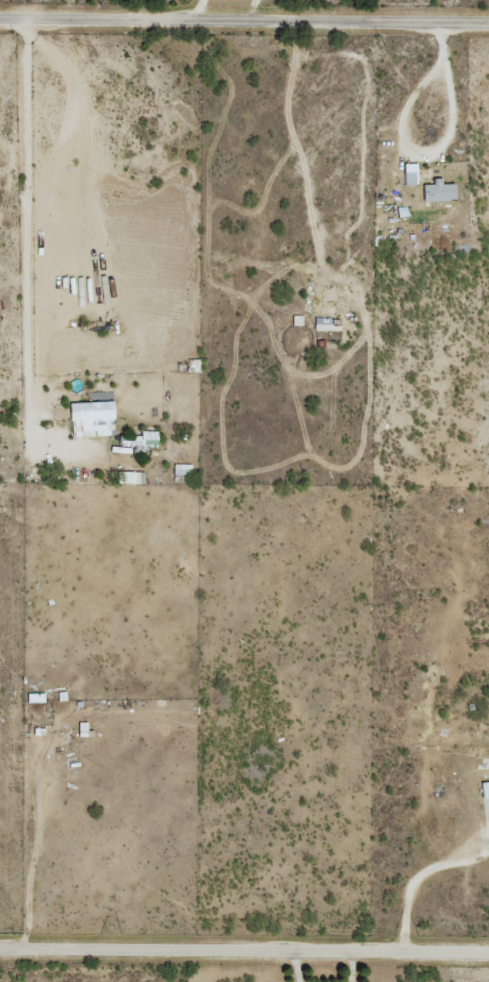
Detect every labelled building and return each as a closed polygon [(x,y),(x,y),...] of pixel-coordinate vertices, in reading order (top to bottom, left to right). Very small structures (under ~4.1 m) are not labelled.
[(417,164),(404,165),(405,186),(417,185),(417,164)] [(455,201),(454,184),(442,185),(442,179),(433,179),(433,185),(423,185),(423,202),(455,201)] [(448,250),(448,238),(429,238),(429,250),(448,250)] [(340,332),(341,320),(315,319),(314,332),(340,332)] [(69,404),(70,422),(73,422),(73,437),(114,436),(113,402),(69,404)] [(157,435),(133,434),(132,446),(156,447),(157,435)] [(191,475),(192,465),(173,465),(173,475),(191,475)] [(143,485),(143,473),(122,473),(122,484),(143,485)] [(44,694),(27,694),(27,703),(44,703),(44,694)]
